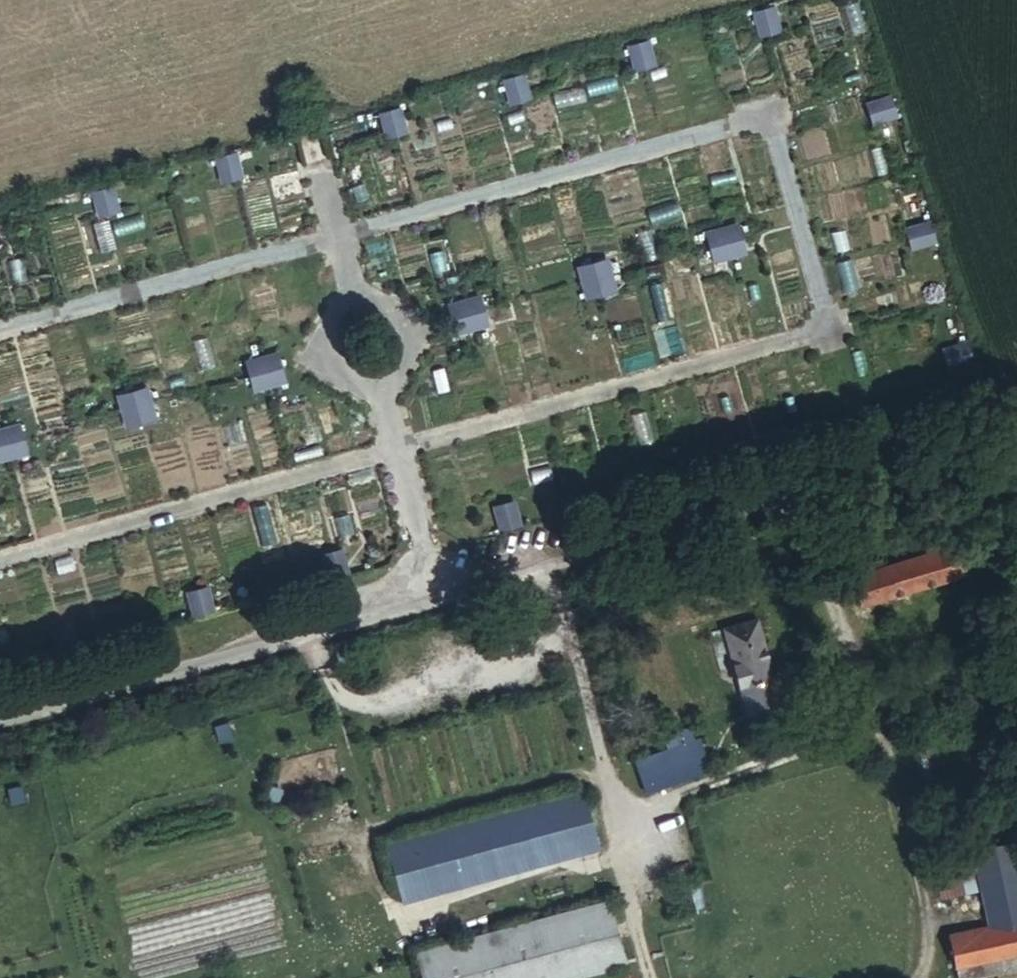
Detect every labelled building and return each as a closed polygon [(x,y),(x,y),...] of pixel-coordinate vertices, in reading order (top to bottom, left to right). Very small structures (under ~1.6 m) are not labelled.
[(651,39),(631,45),(637,65),(656,59),(651,39)] [(525,73),(505,79),(511,99),(531,94),(525,73)] [(889,83),(867,89),(873,109),(894,103),(889,83)] [(400,104),(380,110),(386,132),(406,126),(400,104)] [(212,158),(218,179),(237,174),(231,152),(212,158)] [(107,186),(88,191),(94,213),(114,207),(107,186)] [(935,228),(930,209),(908,215),(914,234),(935,228)] [(717,250),(746,241),(738,213),(709,221),(717,250)] [(609,250),(580,258),(589,287),(618,279),(609,250)] [(481,287),(452,296),(460,325),(489,316),(481,287)] [(968,328),(946,335),(952,354),(974,348),(968,328)] [(247,356),(255,385),(284,377),(276,348),(247,356)] [(117,394),(126,423),(155,414),(147,385),(117,394)] [(26,452),(18,423),(0,428),(0,459),(26,452)] [(518,493),(498,499),(505,520),(524,515),(518,493)] [(879,557),(852,566),(862,604),(959,574),(951,543),(882,564),(879,557)] [(340,545),(321,550),(327,572),(347,566),(340,545)] [(206,583),(186,589),(192,611),(212,605),(206,583)] [(764,619),(716,633),(726,674),(734,672),(741,701),(746,700),(748,710),(784,700),(764,619)] [(684,756),(640,767),(648,797),(692,785),(684,756)] [(583,796),(387,849),(404,909),(599,857),(583,796)] [(983,871),(990,897),(1000,932),(1016,928),(1016,841),(978,852),(983,871)] [(949,908),(990,897),(983,871),(941,882),(949,908)] [(704,891),(683,897),(691,924),(712,919),(704,891)] [(463,950),(419,962),(423,977),(617,977),(632,974),(613,909),(463,950)] [(960,945),(970,977),(998,977),(1016,972),(1016,928),(1000,932),(960,945)] [(413,942),(419,962),(463,950),(457,929),(413,942)]
